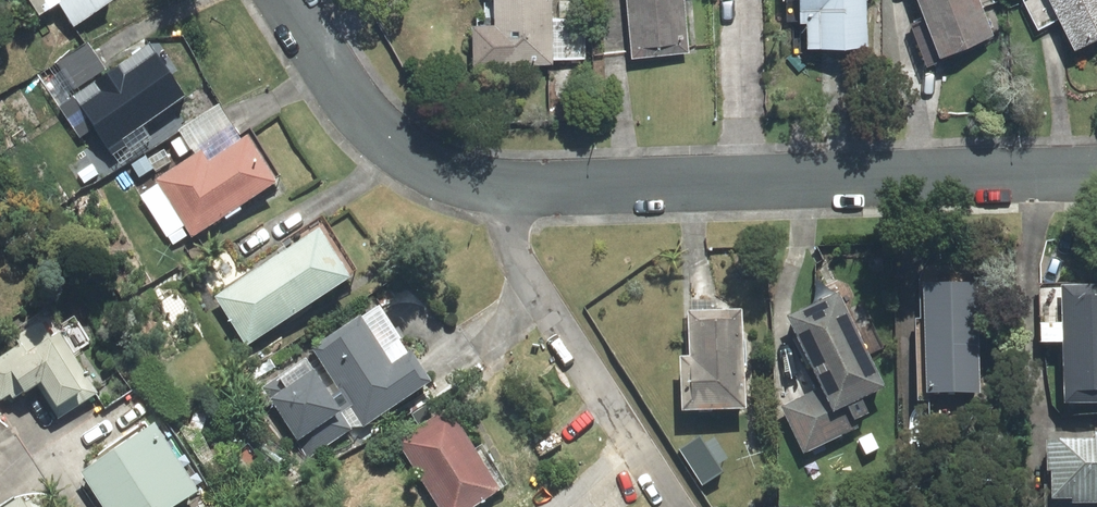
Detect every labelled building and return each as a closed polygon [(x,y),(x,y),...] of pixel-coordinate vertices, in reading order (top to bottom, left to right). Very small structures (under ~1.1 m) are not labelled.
[(88,20),(117,3),(116,0),(76,0),(88,20)] [(502,25),(485,24),(484,56),(553,57),(554,0),(502,0),(502,25)] [(686,0),(635,0),(640,51),(690,47),(686,0)] [(813,13),(819,13),(821,41),(871,39),(869,0),(812,0),(813,13)] [(950,44),(995,26),(984,0),(932,0),(950,44)] [(1082,39),(1096,31),(1096,0),(1062,0),(1082,39)] [(583,21),(557,21),(557,57),(584,58),(583,21)] [(107,70),(92,48),(62,68),(77,90),(107,70)] [(160,53),(71,112),(86,134),(99,126),(112,146),(188,96),(160,53)] [(207,155),(167,181),(198,229),(277,179),(252,140),(213,165),(207,155)] [(329,234),(225,299),(253,342),(356,277),(329,234)] [(978,281),(930,283),(935,390),(983,388),(978,281)] [(1069,288),(1073,398),(1096,397),(1096,287),(1069,288)] [(885,385),(842,297),(798,318),(832,387),(790,407),(810,450),(860,426),(856,417),(871,410),(864,395),(885,385)] [(748,405),(744,311),(696,313),(698,356),(687,356),(689,407),(748,405)] [(367,321),(320,352),(367,425),(435,380),(416,351),(396,365),(367,321)] [(57,323),(0,359),(0,364),(20,395),(40,382),(63,419),(102,395),(57,323)] [(320,374),(279,401),(314,454),(355,428),(320,374)] [(405,443),(447,506),(473,506),(504,487),(454,411),(405,443)] [(93,472),(115,506),(172,506),(200,489),(161,429),(93,472)] [(1054,441),(1054,466),(1060,466),(1060,495),(1079,495),(1079,498),(1096,498),(1096,441),(1054,441)] [(24,506),(51,506),(43,495),(24,506)]
